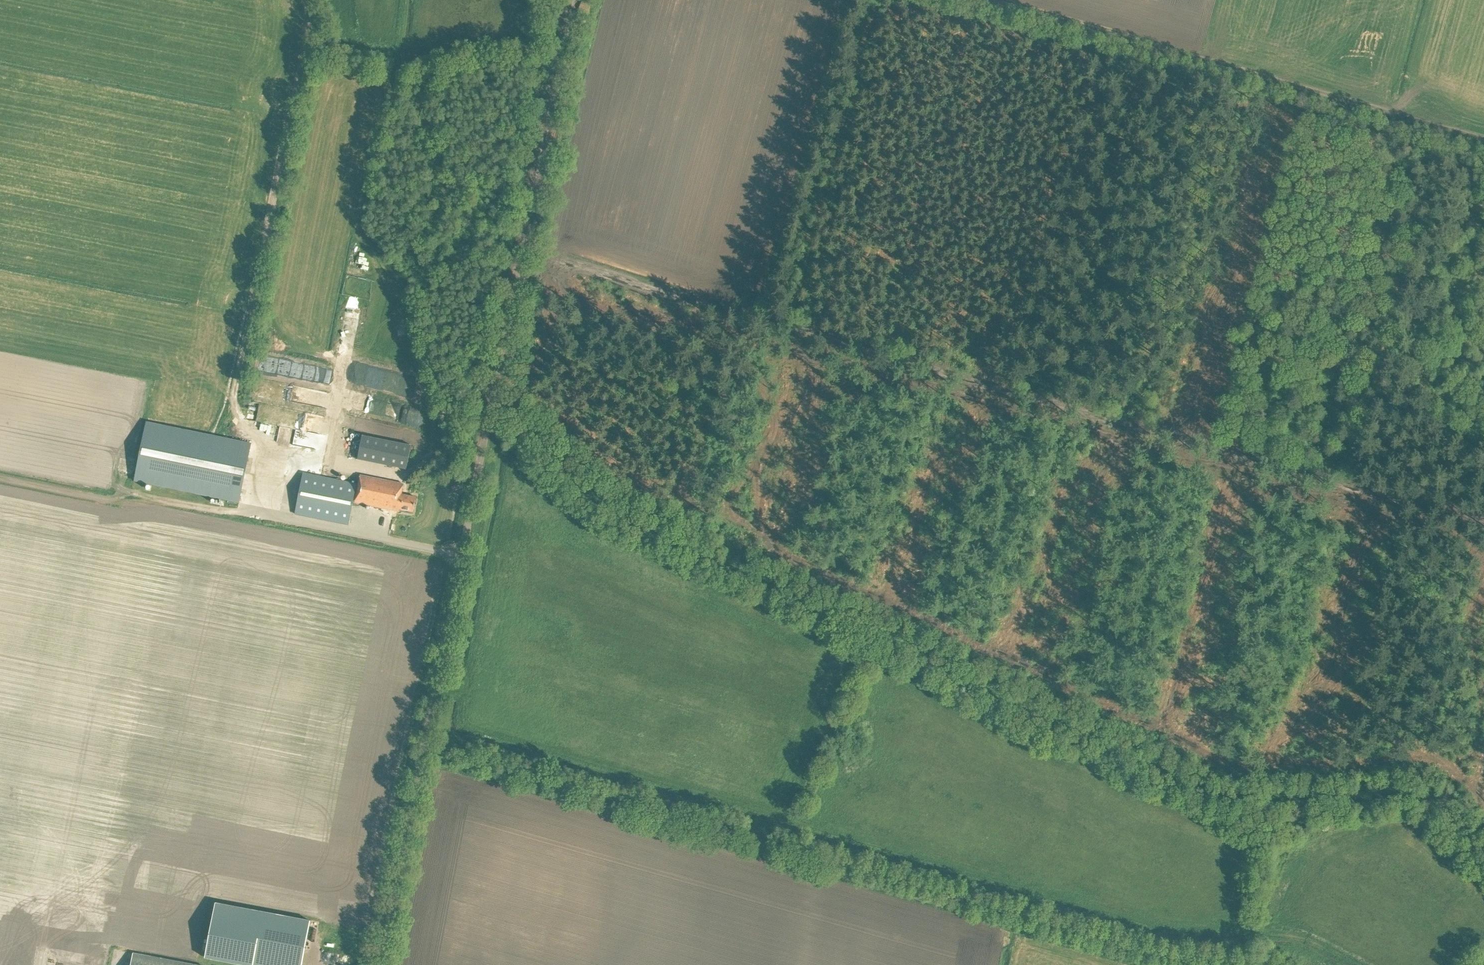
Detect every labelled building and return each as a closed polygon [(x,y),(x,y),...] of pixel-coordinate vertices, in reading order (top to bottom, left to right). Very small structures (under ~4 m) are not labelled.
[(351,308),(342,343),(355,346),(363,311),(351,308)] [(251,444),(146,422),(133,482),(239,504),(251,444)] [(410,446),(362,437),(357,461),(405,470),(410,446)] [(358,485),(320,478),(301,475),(295,514),(313,517),(313,518),(349,525),(352,506),(355,506),(355,503),(398,511),(398,510),(413,513),(415,498),(401,495),(403,484),(360,476),(358,485)] [(258,964),(302,964),(310,920),(215,902),(205,955),(258,964)] [(133,954),(131,964),(193,964),(133,954)]
